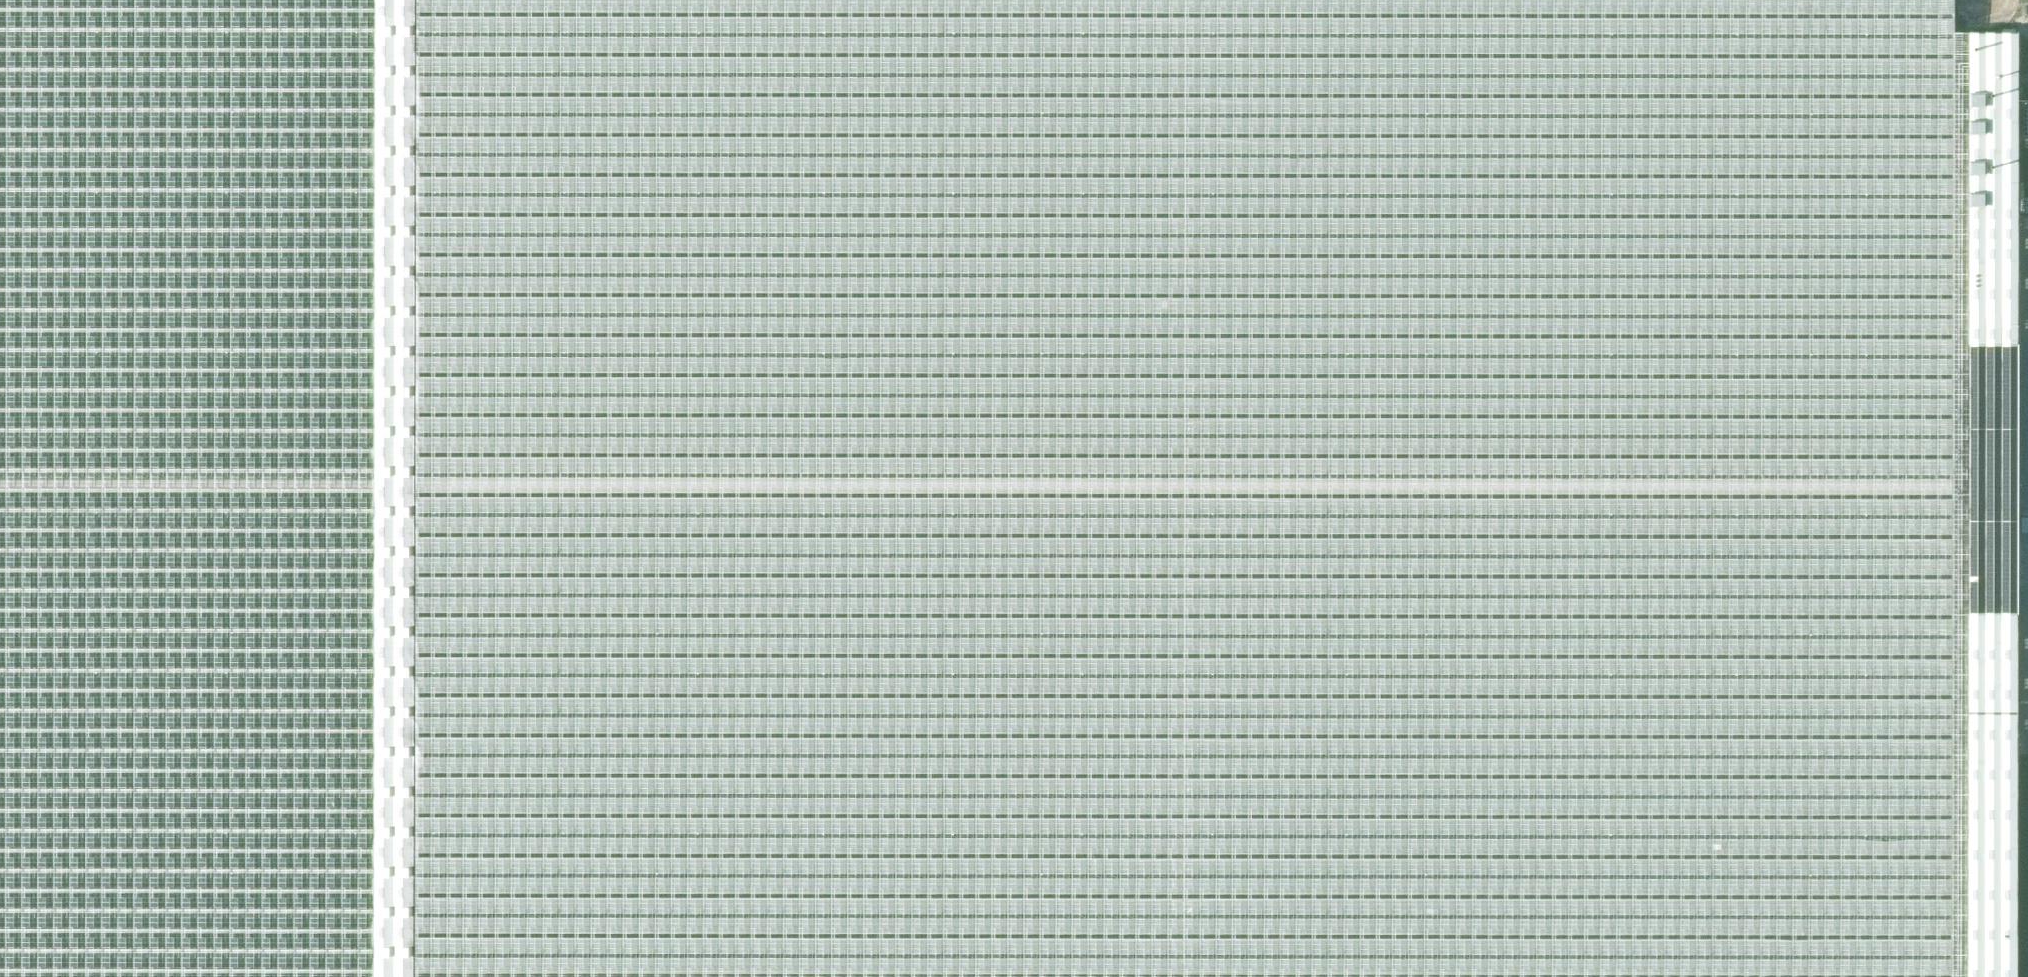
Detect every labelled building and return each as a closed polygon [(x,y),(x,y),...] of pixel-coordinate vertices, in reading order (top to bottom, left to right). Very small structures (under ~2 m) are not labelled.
[(2018,34),(1954,34),(1954,0),(0,0),(0,976),(2017,976),(2018,34)] [(1986,30),(1990,29),(1994,29),(1998,28),(2002,26),(2005,24),(2009,21),(2012,18),(2014,15),(2016,11),(2018,7),(2019,3),(2019,0),(1955,0),(1956,4),(1957,9),(1959,12),(1961,16),(1963,19),(1966,22),(1970,25),(1973,27),(1977,28),(1981,29),(1986,30)]
